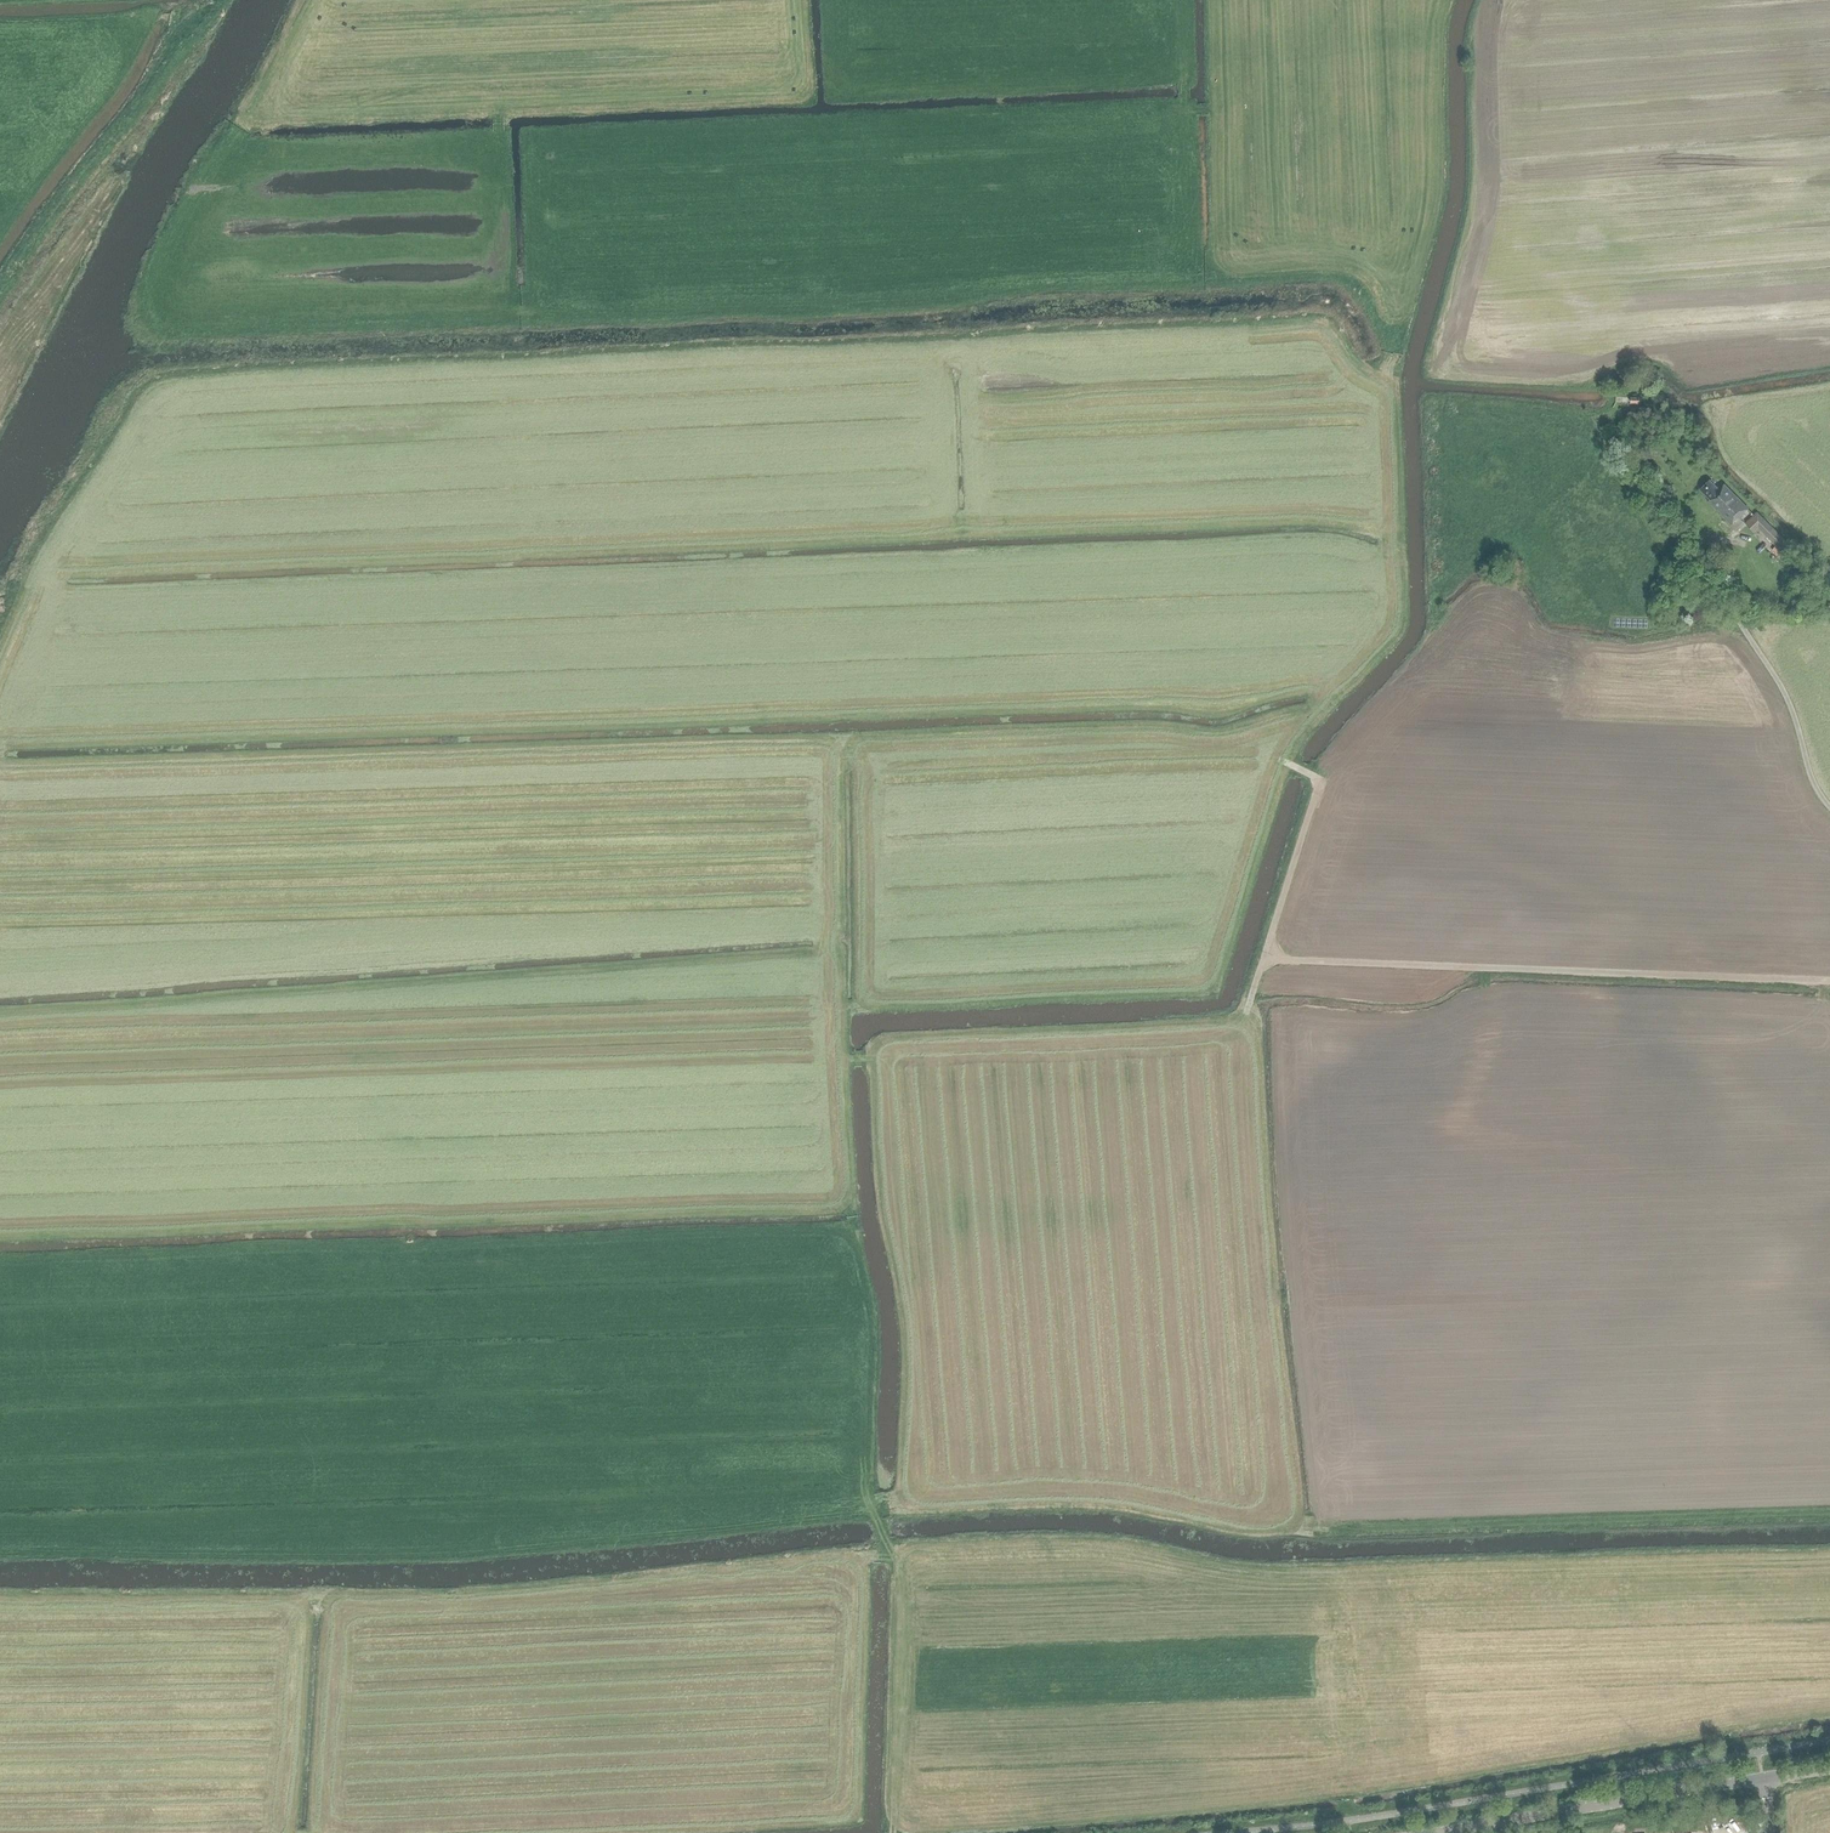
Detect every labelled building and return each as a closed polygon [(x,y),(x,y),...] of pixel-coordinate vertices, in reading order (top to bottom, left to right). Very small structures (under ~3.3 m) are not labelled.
[(1748,507),(1725,483),(1719,489),(1709,479),(1701,488),(1710,497),(1708,499),(1731,523),(1737,516),(1738,517),(1748,507)] [(1757,511),(1746,522),(1755,532),(1759,527),(1776,545),(1772,548),(1784,560),(1788,556),(1781,549),(1788,542),(1757,511)]
